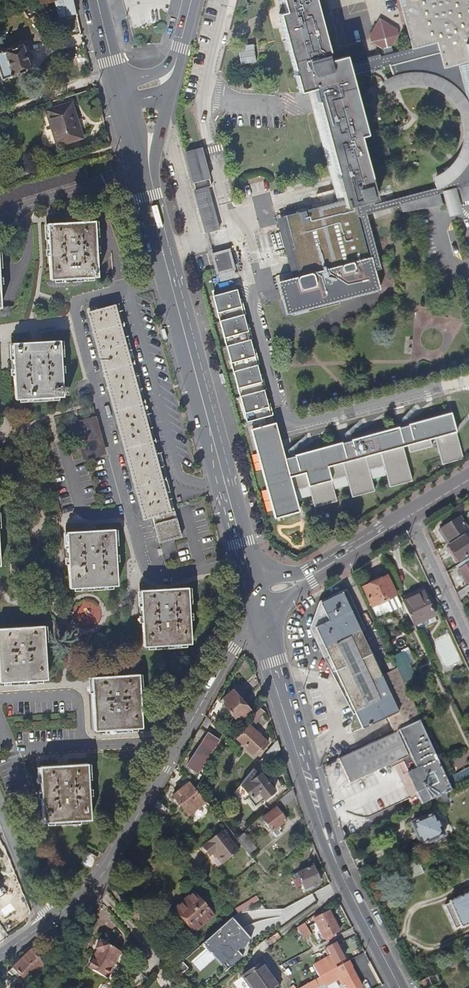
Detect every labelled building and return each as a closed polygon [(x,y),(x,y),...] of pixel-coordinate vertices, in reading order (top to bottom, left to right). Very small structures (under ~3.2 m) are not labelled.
[(74,0),(56,0),(55,0),(59,19),(78,15),(74,0)] [(287,14),(280,16),(301,97),(310,94),(316,93),(345,200),(346,207),(374,200),(376,200),(360,137),(367,135),(350,71),(348,64),(346,56),(331,60),(315,0),(283,0),(287,14)] [(412,47),(437,40),(444,65),(468,59),(468,48),(467,40),(455,0),(400,0),(412,47)] [(467,40),(468,40),(468,0),(455,0),(467,40)] [(444,65),(437,40),(412,47),(392,52),(390,44),(397,33),(396,28),(380,19),(372,35),(373,40),(383,44),(386,53),(380,55),(380,52),(368,55),(369,58),(348,64),(350,71),(371,66),(372,69),(383,66),(382,63),(388,61),(393,73),(397,83),(401,81),(405,80),(412,79),(417,79),(422,80),(429,81),(434,83),(439,85),(443,88),(448,91),(452,96),(456,100),(459,104),(461,109),(463,114),(465,120),(466,125),(466,130),(465,135),(464,142),(462,147),(461,151),(458,157),(453,163),(449,167),(443,172),(434,176),(437,185),(374,202),(374,200),(346,207),(372,268),(381,266),(367,212),(401,202),(402,209),(442,202),(440,191),(442,190),(444,190),(447,197),(456,195),(454,187),(456,186),(459,186),(462,199),(468,197),(468,59),(444,65)] [(23,45),(0,52),(0,73),(2,78),(31,69),(23,45)] [(393,85),(397,83),(393,73),(389,75),(386,77),(382,79),(387,88),(391,86),(393,85)] [(316,93),(310,94),(339,201),(345,200),(316,93)] [(82,138),(71,102),(46,110),(57,146),(82,138)] [(212,185),(201,145),(185,150),(207,230),(220,227),(208,186),(212,185)] [(444,190),(442,190),(448,214),(463,210),(456,186),(454,187),(456,195),(447,197),(444,190)] [(339,201),(284,216),(300,276),(293,278),(279,281),(288,312),(377,288),(372,268),(346,207),(345,200),(339,201)] [(300,276),(284,216),(277,218),(293,278),(300,276)] [(96,220),(48,223),(50,279),(99,277),(96,220)] [(231,256),(215,260),(220,279),(222,278),(235,275),(236,274),(231,256)] [(235,275),(222,278),(224,287),(237,283),(235,275)] [(239,298),(237,287),(215,293),(219,307),(216,308),(219,319),(222,319),(225,333),(223,333),(226,344),(229,344),(232,358),(230,358),(233,370),(235,369),(239,383),(237,384),(240,395),(242,394),(246,408),(244,409),(247,420),(273,413),(269,397),(267,398),(264,388),(266,388),(262,372),(260,373),(257,363),(259,362),(255,347),(253,348),(250,338),(253,337),(249,322),(246,323),(244,313),(246,312),(242,297),(239,298)] [(142,391),(118,306),(87,315),(145,521),(153,518),(161,545),(186,538),(178,511),(175,512),(142,391)] [(61,339),(12,341),(15,397),(63,395),(61,339)] [(275,421),(252,427),(276,516),(299,509),(294,488),(309,484),(314,505),(337,499),(331,478),(346,474),(352,495),(375,489),(369,468),(384,464),(390,485),(413,479),(403,444),(408,443),(410,451),(432,445),(430,437),(435,435),(442,462),(464,457),(451,411),(409,422),(409,423),(399,426),(399,425),(352,438),(342,441),(342,440),(295,453),(295,454),(285,456),(275,421)] [(98,435),(94,420),(77,424),(81,439),(98,435)] [(103,452),(98,435),(81,439),(85,456),(103,452)] [(461,517),(441,529),(450,543),(468,531),(468,529),(461,517)] [(114,529),(66,531),(69,587),(117,585),(114,529)] [(450,543),(441,529),(439,530),(448,544),(450,543)] [(466,536),(450,546),(460,562),(468,556),(468,541),(466,536)] [(458,565),(468,583),(468,558),(458,565)] [(377,616),(389,610),(390,612),(402,606),(387,575),(364,586),(377,616)] [(189,588),(141,591),(144,646),(192,644),(189,588)] [(405,726),(362,631),(367,629),(347,588),(321,600),(314,622),(325,646),(321,648),(325,656),(328,655),(361,727),(387,715),(395,731),(405,726)] [(437,614),(426,590),(403,600),(415,625),(437,614)] [(45,628),(0,630),(0,683),(48,680),(45,628)] [(408,648),(403,637),(402,637),(394,641),(399,652),(407,649),(408,648)] [(142,727),(140,674),(90,677),(93,730),(142,727)] [(250,711),(235,689),(222,699),(237,720),(250,711)] [(258,709),(250,719),(256,725),(265,714),(258,709)] [(215,728),(206,718),(202,725),(211,732),(215,728)] [(451,788),(418,720),(405,726),(395,731),(338,758),(349,783),(393,762),(415,806),(451,788)] [(268,742),(250,725),(237,740),(255,756),(268,742)] [(197,773),(220,740),(208,732),(185,764),(197,773)] [(273,758),(280,749),(277,740),(267,753),(273,758)] [(74,762),(73,753),(38,754),(38,762),(74,762)] [(86,764),(39,767),(43,822),(91,819),(86,764)] [(274,790),(261,772),(258,774),(254,769),(242,784),(250,795),(248,796),(254,805),(274,790)] [(206,802),(187,779),(180,784),(184,788),(174,796),(189,816),(206,802)] [(296,798),(292,791),(280,802),(285,807),(296,798)] [(279,826),(286,821),(277,808),(263,819),(277,837),(281,834),(278,830),(281,828),(279,826)] [(446,836),(436,814),(413,824),(422,846),(446,836)] [(240,852),(223,831),(203,847),(211,856),(215,853),(223,864),(240,852)] [(256,849),(244,833),(238,838),(250,854),(256,849)] [(98,858),(87,852),(81,863),(91,869),(98,858)] [(423,872),(418,862),(417,863),(415,859),(395,868),(396,872),(395,872),(400,882),(423,872)] [(321,882),(314,866),(298,873),(300,878),(295,880),(298,887),(303,884),(306,889),(321,882)] [(212,915),(192,893),(175,909),(195,931),(212,915)] [(449,903),(450,904),(445,906),(456,930),(461,928),(461,929),(468,926),(468,894),(449,903)] [(237,913),(249,904),(247,901),(235,910),(237,913)] [(341,930),(331,910),(315,919),(325,938),(326,937),(327,939),(336,935),(335,932),(341,930)] [(241,928),(232,917),(203,943),(212,954),(220,947),(228,947),(234,954),(226,961),(231,967),(243,957),(238,951),(249,941),(240,930),(241,928)] [(304,922),(298,927),(304,937),(311,934),(304,922)] [(251,939),(241,928),(240,930),(249,941),(251,939)] [(111,966),(120,951),(100,939),(95,948),(97,949),(99,950),(94,960),(92,959),(87,967),(107,978),(113,967),(111,966)] [(345,959),(336,944),(327,948),(331,956),(314,965),(320,976),(338,967),(336,963),(345,959)] [(45,965),(44,963),(48,959),(39,949),(34,954),(31,950),(11,970),(26,984),(45,965)] [(261,961),(242,975),(252,987),(278,987),(280,986),(261,961)] [(348,961),(338,967),(320,976),(317,978),(317,979),(320,984),(321,985),(325,983),(327,985),(342,977),(348,987),(360,987),(362,987),(348,961)] [(435,974),(421,980),(425,987),(429,987),(440,983),(435,974)] [(317,979),(315,980),(315,982),(310,985),(312,987),(320,984),(317,979)]
